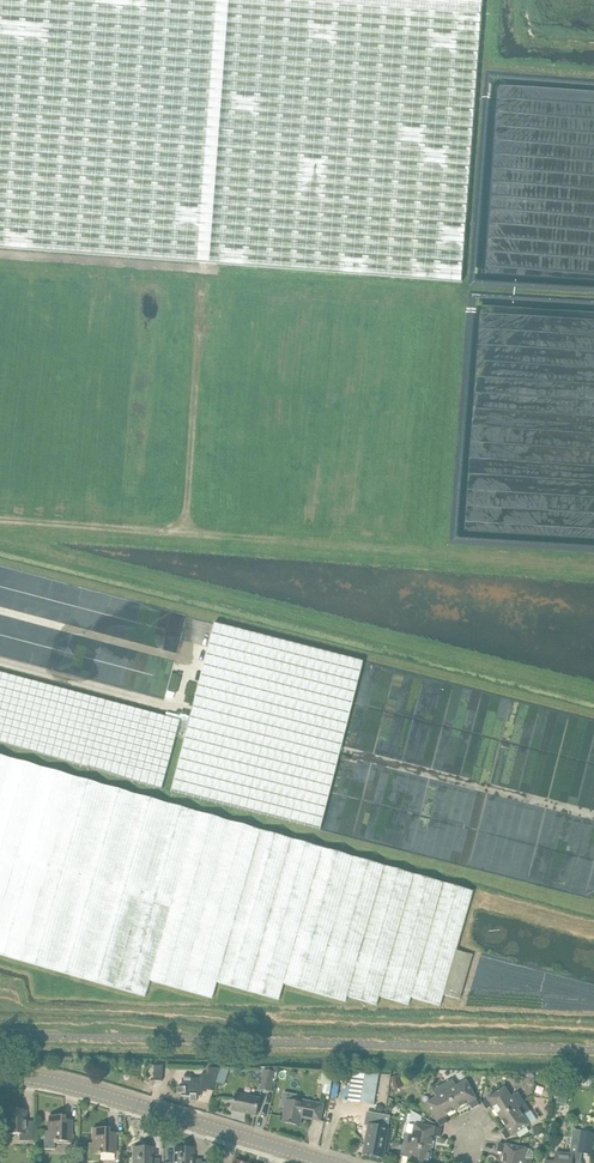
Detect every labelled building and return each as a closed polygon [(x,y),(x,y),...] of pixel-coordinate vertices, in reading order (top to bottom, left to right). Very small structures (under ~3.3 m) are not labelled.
[(461,282),(482,0),(0,0),(0,248),(461,282)] [(535,298),(515,297),(514,308),(508,307),(507,318),(501,299),(489,298),(488,298),(487,292),(479,294),(483,308),(481,322),(484,332),(495,329),(501,330),(516,325),(517,320),(525,321),(525,320),(523,313),(525,313),(526,303),(529,312),(529,316),(532,329),(533,316),(532,311),(538,309),(535,298)] [(191,716),(0,664),(0,741),(319,829),(365,663),(216,623),(191,716)] [(146,996),(150,980),(213,998),(217,982),(279,1000),(284,984),(346,1002),(348,996),(377,1005),(380,996),(409,1005),(411,997),(441,1006),(444,995),(460,999),(472,955),(457,950),(474,891),(0,759),(0,954),(146,996)] [(154,1065),(154,1066),(154,1081),(162,1081),(163,1066),(154,1065)] [(206,1090),(213,1091),(220,1068),(208,1067),(208,1074),(200,1073),(200,1078),(191,1078),(191,1074),(185,1073),(185,1078),(182,1078),(182,1087),(177,1087),(177,1093),(182,1093),(182,1094),(183,1096),(191,1096),(191,1101),(197,1101),(197,1096),(200,1096),(202,1095),(202,1092),(206,1092),(206,1090)] [(260,1090),(271,1092),(275,1072),(264,1070),(260,1090)] [(350,1089),(348,1101),(374,1105),(375,1098),(378,1076),(356,1072),(353,1072),(350,1089)] [(398,1075),(391,1077),(394,1087),(401,1085),(398,1075)] [(443,1084),(457,1110),(469,1103),(472,1109),(480,1105),(474,1094),(466,1081),(457,1086),(453,1079),(443,1084)] [(457,1110),(443,1084),(433,1090),(437,1097),(427,1102),(440,1127),(448,1122),(445,1116),(457,1110)] [(500,1117),(524,1101),(518,1092),(511,1096),(505,1087),(482,1102),(487,1109),(492,1106),(500,1117)] [(257,1116),(259,1104),(260,1098),(235,1093),(232,1111),(249,1114),(249,1113),(256,1114),(256,1116),(257,1116)] [(389,1128),(383,1127),(387,1101),(375,1098),(374,1105),(372,1112),(371,1112),(363,1155),(383,1159),(389,1128)] [(287,1100),(285,1110),(283,1122),(300,1125),(302,1117),(321,1121),(324,1104),(297,1099),(297,1102),(287,1100)] [(524,1101),(500,1117),(507,1129),(502,1133),(506,1140),(529,1125),(523,1115),(531,1111),(524,1101)] [(26,1125),(26,1111),(6,1111),(6,1133),(19,1133),(19,1141),(33,1141),(34,1125),(26,1125)] [(64,1117),(49,1117),(49,1131),(44,1131),(44,1149),(55,1149),(55,1142),(56,1142),(56,1141),(71,1141),(72,1121),(64,1121),(64,1117)] [(402,1145),(431,1150),(433,1136),(440,1137),(442,1129),(415,1124),(413,1135),(404,1133),(402,1145)] [(591,1155),(593,1136),(593,1126),(578,1124),(577,1131),(580,1131),(576,1153),(591,1155)] [(534,1128),(536,1135),(544,1133),(543,1126),(534,1128)] [(93,1143),(89,1143),(88,1161),(99,1161),(99,1155),(100,1155),(100,1153),(115,1153),(116,1133),(108,1133),(108,1129),(93,1129),(93,1143)] [(532,1161),(524,1159),(526,1148),(499,1143),(498,1151),(504,1153),(502,1162),(532,1162),(532,1161)] [(402,1145),(401,1150),(400,1156),(409,1157),(408,1162),(429,1162),(431,1150),(402,1145)] [(153,1162),(153,1148),(133,1148),(133,1162),(160,1162),(153,1162)] [(201,1162),(193,1162),(194,1148),(174,1148),(174,1162),(201,1162)] [(574,1162),(575,1156),(557,1154),(556,1162),(576,1162),(574,1162)]
